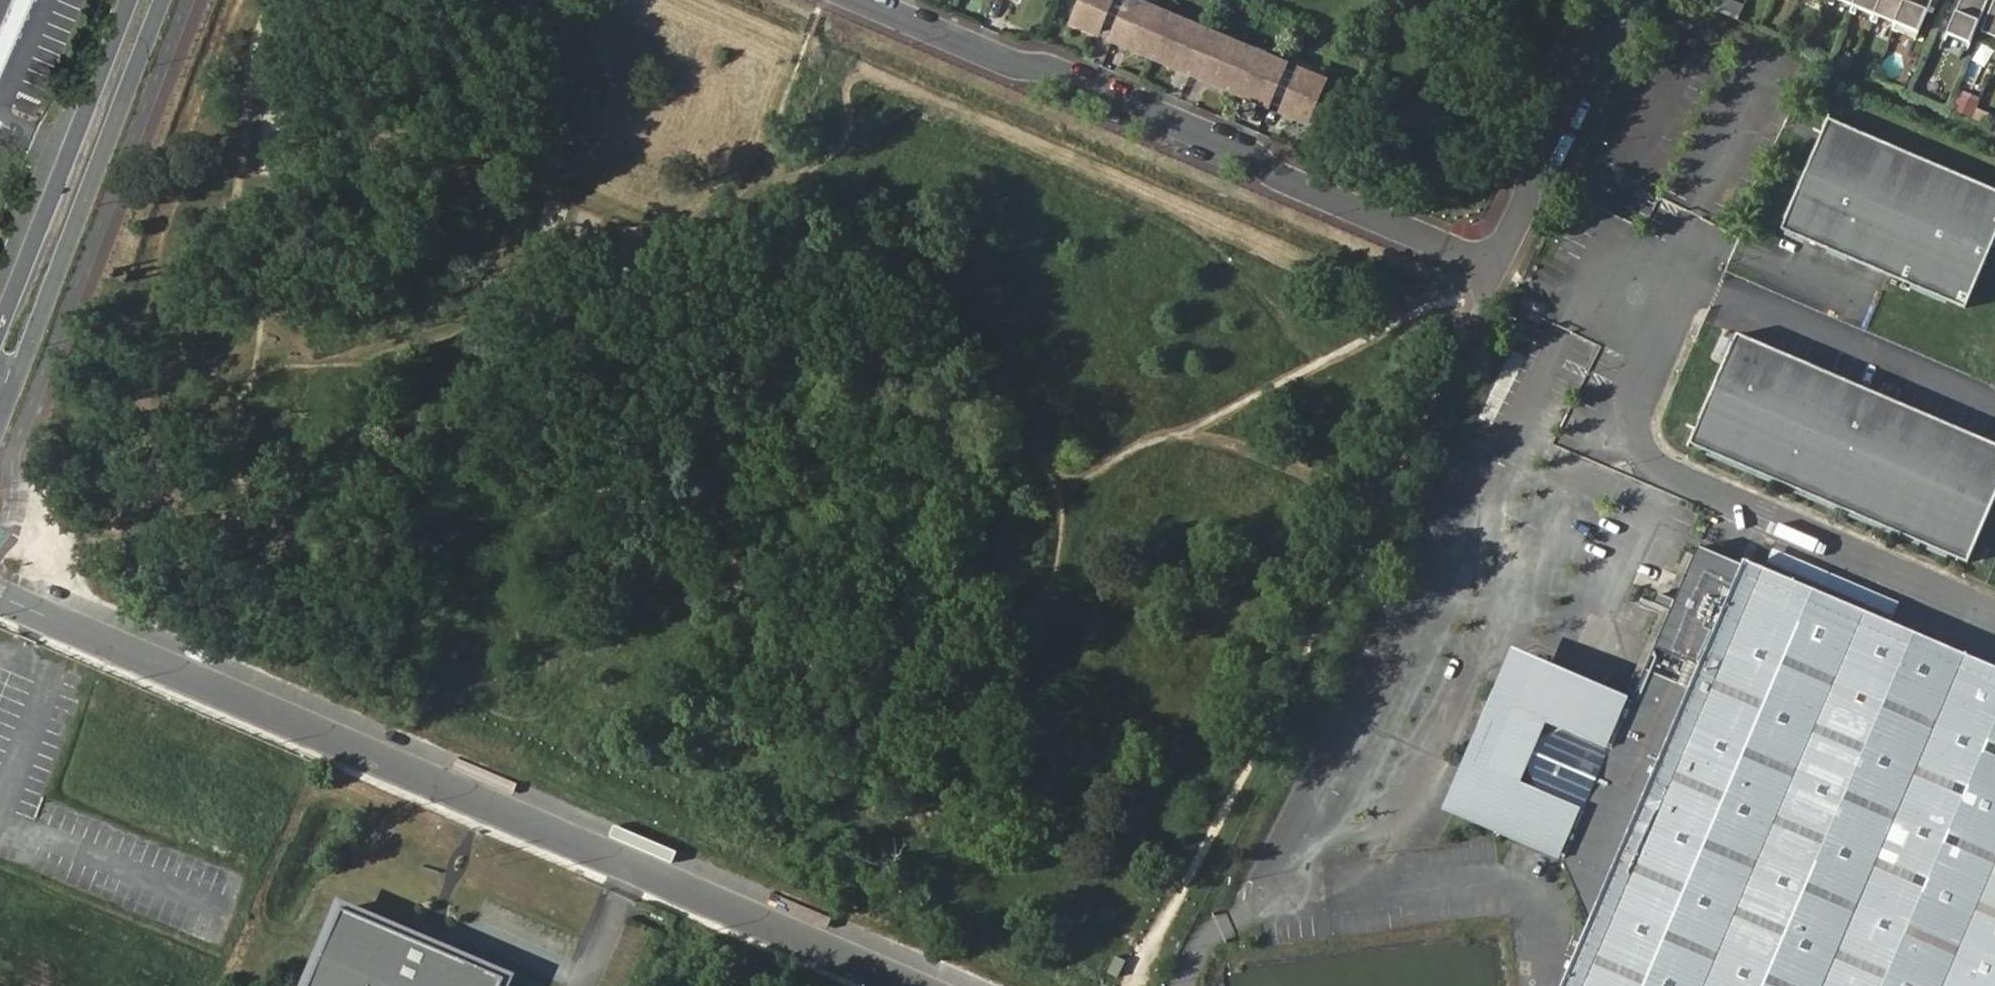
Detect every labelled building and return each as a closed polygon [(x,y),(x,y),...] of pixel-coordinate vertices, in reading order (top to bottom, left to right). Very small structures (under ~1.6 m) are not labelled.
[(1072,22),(1098,33),(1102,24),(1128,36),(1124,45),(1174,67),(1178,59),(1203,70),(1200,78),(1250,101),(1253,92),(1279,103),(1275,112),(1299,122),(1314,89),(1113,0),(1081,0),(1072,22)] [(1739,19),(1743,4),(1731,0),(1720,0),(1716,12),(1739,19)] [(1853,4),(1876,13),(1881,0),(1855,0),(1853,4)] [(1876,13),(1897,22),(1906,0),(1881,0),(1876,13)] [(1897,22),(1919,31),(1931,0),(1906,0),(1897,22)] [(1987,0),(1962,0),(1947,33),(1969,43),(1987,0)] [(1983,32),(1994,37),(1994,2),(1983,32)] [(1949,109),(1969,118),(1978,98),(1959,89),(1949,109)] [(1994,238),(1994,185),(1830,115),(1783,225),(1967,303),(1994,238)] [(1739,330),(1693,440),(1971,558),(1994,502),(1994,438),(1739,330)] [(1499,423),(1532,355),(1513,347),(1480,414),(1499,423)] [(1503,648),(1434,816),(1564,863),(1589,918),(1564,985),(1994,985),(1994,676),(1694,549),(1624,706),(1503,648)] [(313,985),(504,985),(506,980),(347,911),(313,985)]
